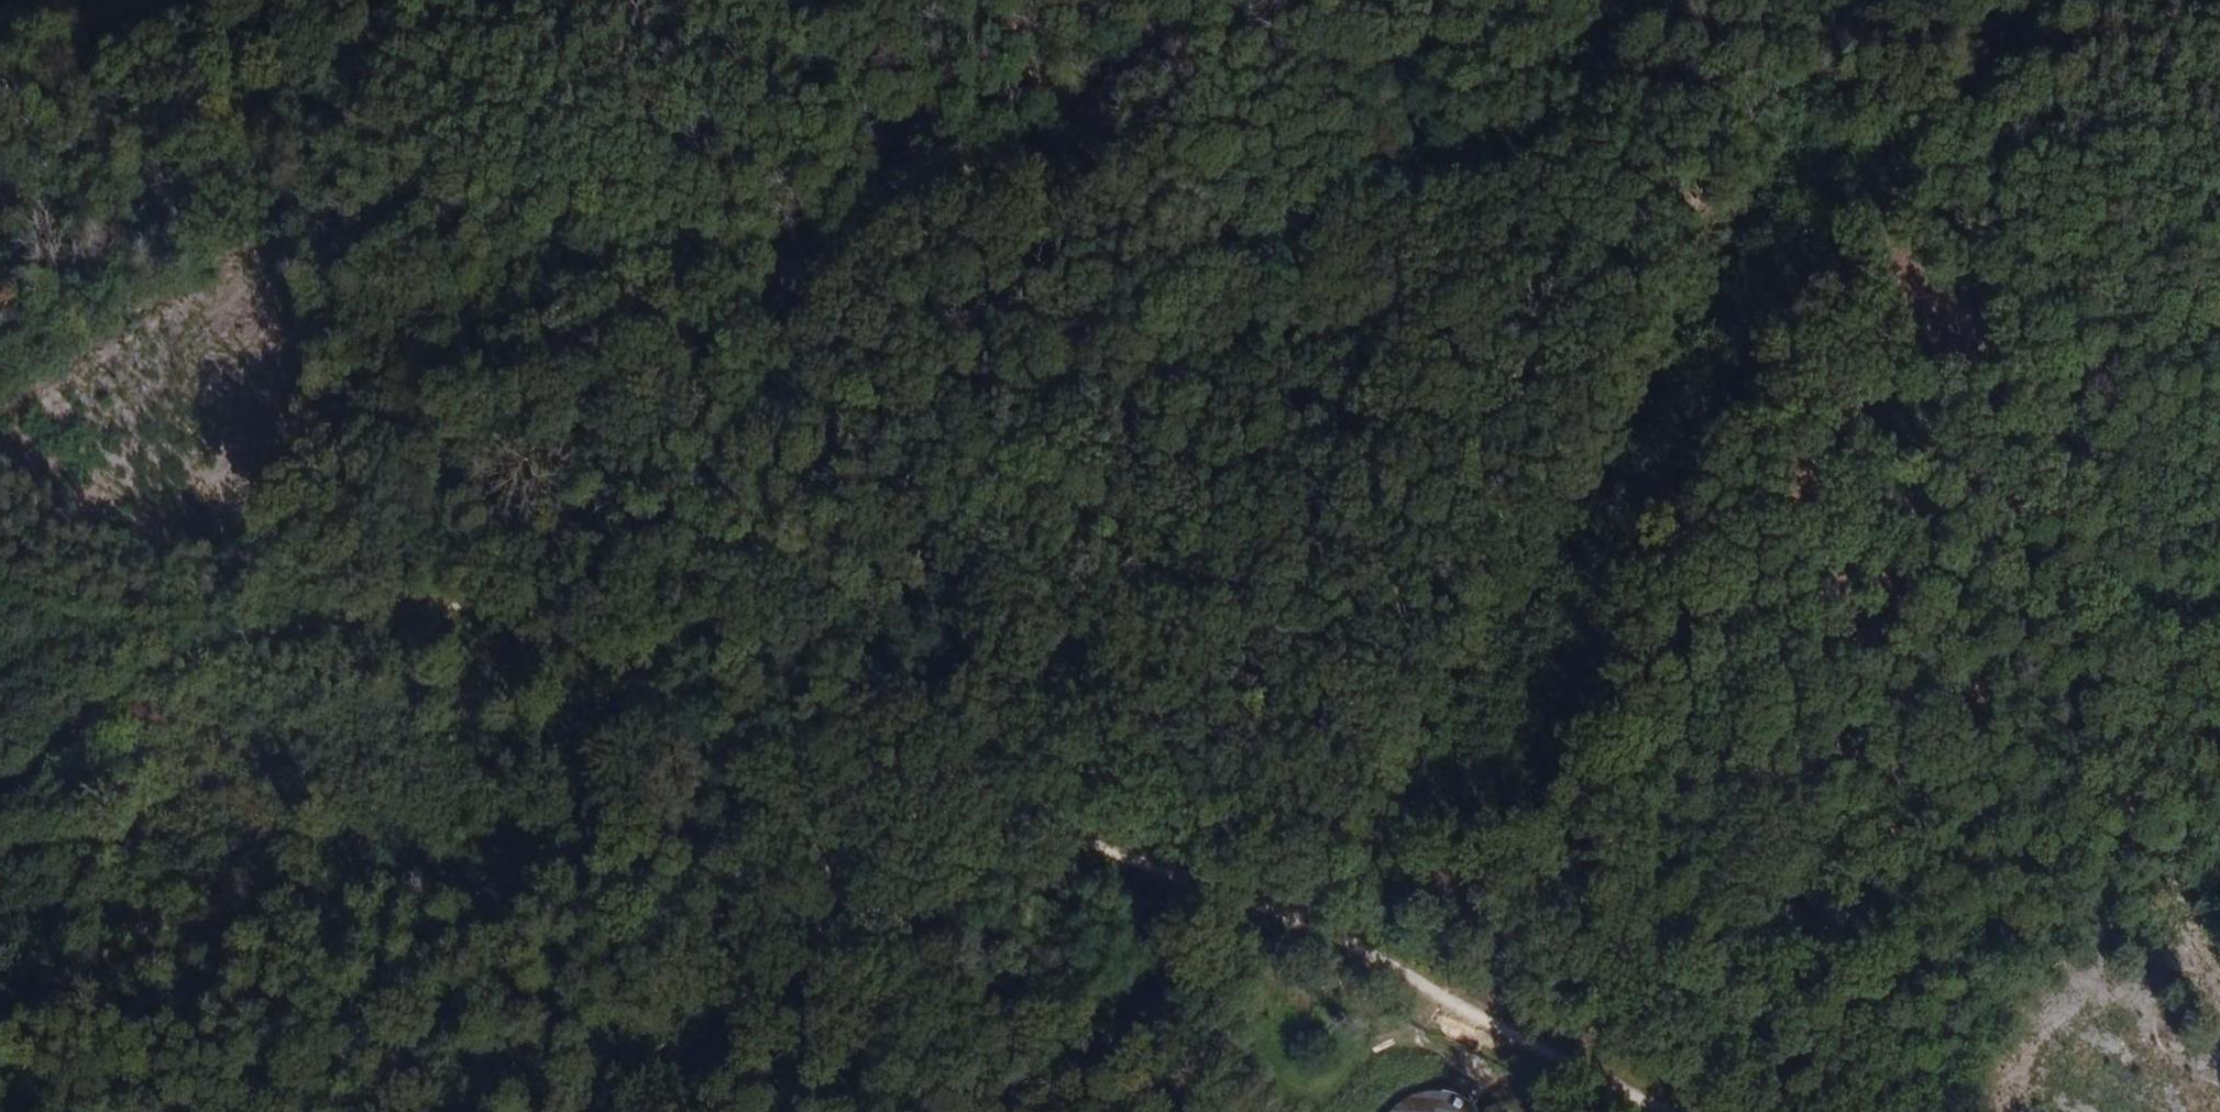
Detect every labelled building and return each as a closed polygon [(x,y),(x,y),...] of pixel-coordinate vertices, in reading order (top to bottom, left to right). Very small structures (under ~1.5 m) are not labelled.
[(1457,1108),(1440,1104),(1422,1105),(1406,1111),(1405,1111),(1462,1111),(1457,1108)]
